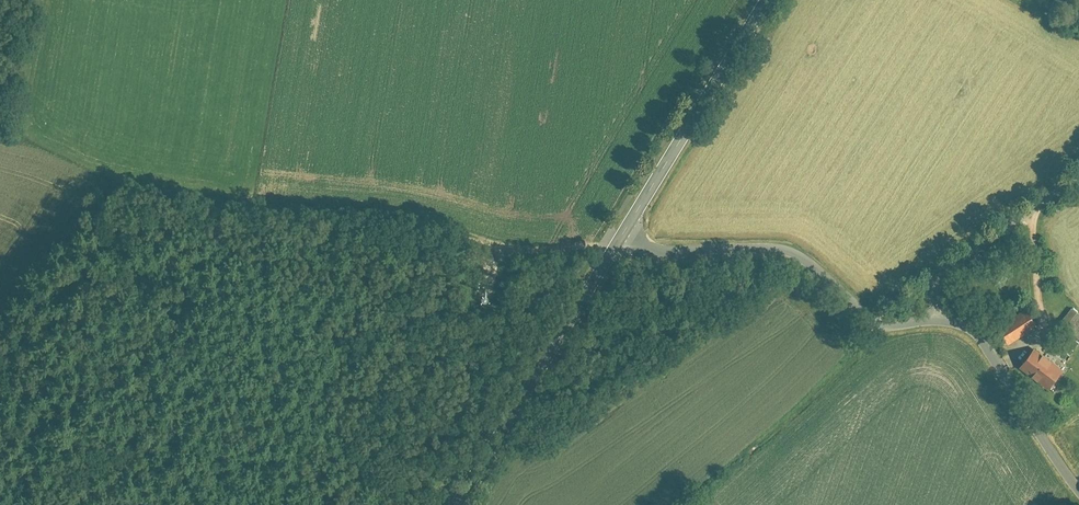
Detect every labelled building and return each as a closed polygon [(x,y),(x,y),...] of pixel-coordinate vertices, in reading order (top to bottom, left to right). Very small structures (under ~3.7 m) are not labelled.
[(1056,331),(1074,344),(1078,338),(1078,317),(1071,311),(1056,331)] [(994,330),(1003,346),(1034,327),(1024,312),(994,330)] [(1038,348),(1024,366),(1052,388),(1066,370),(1038,348)]
